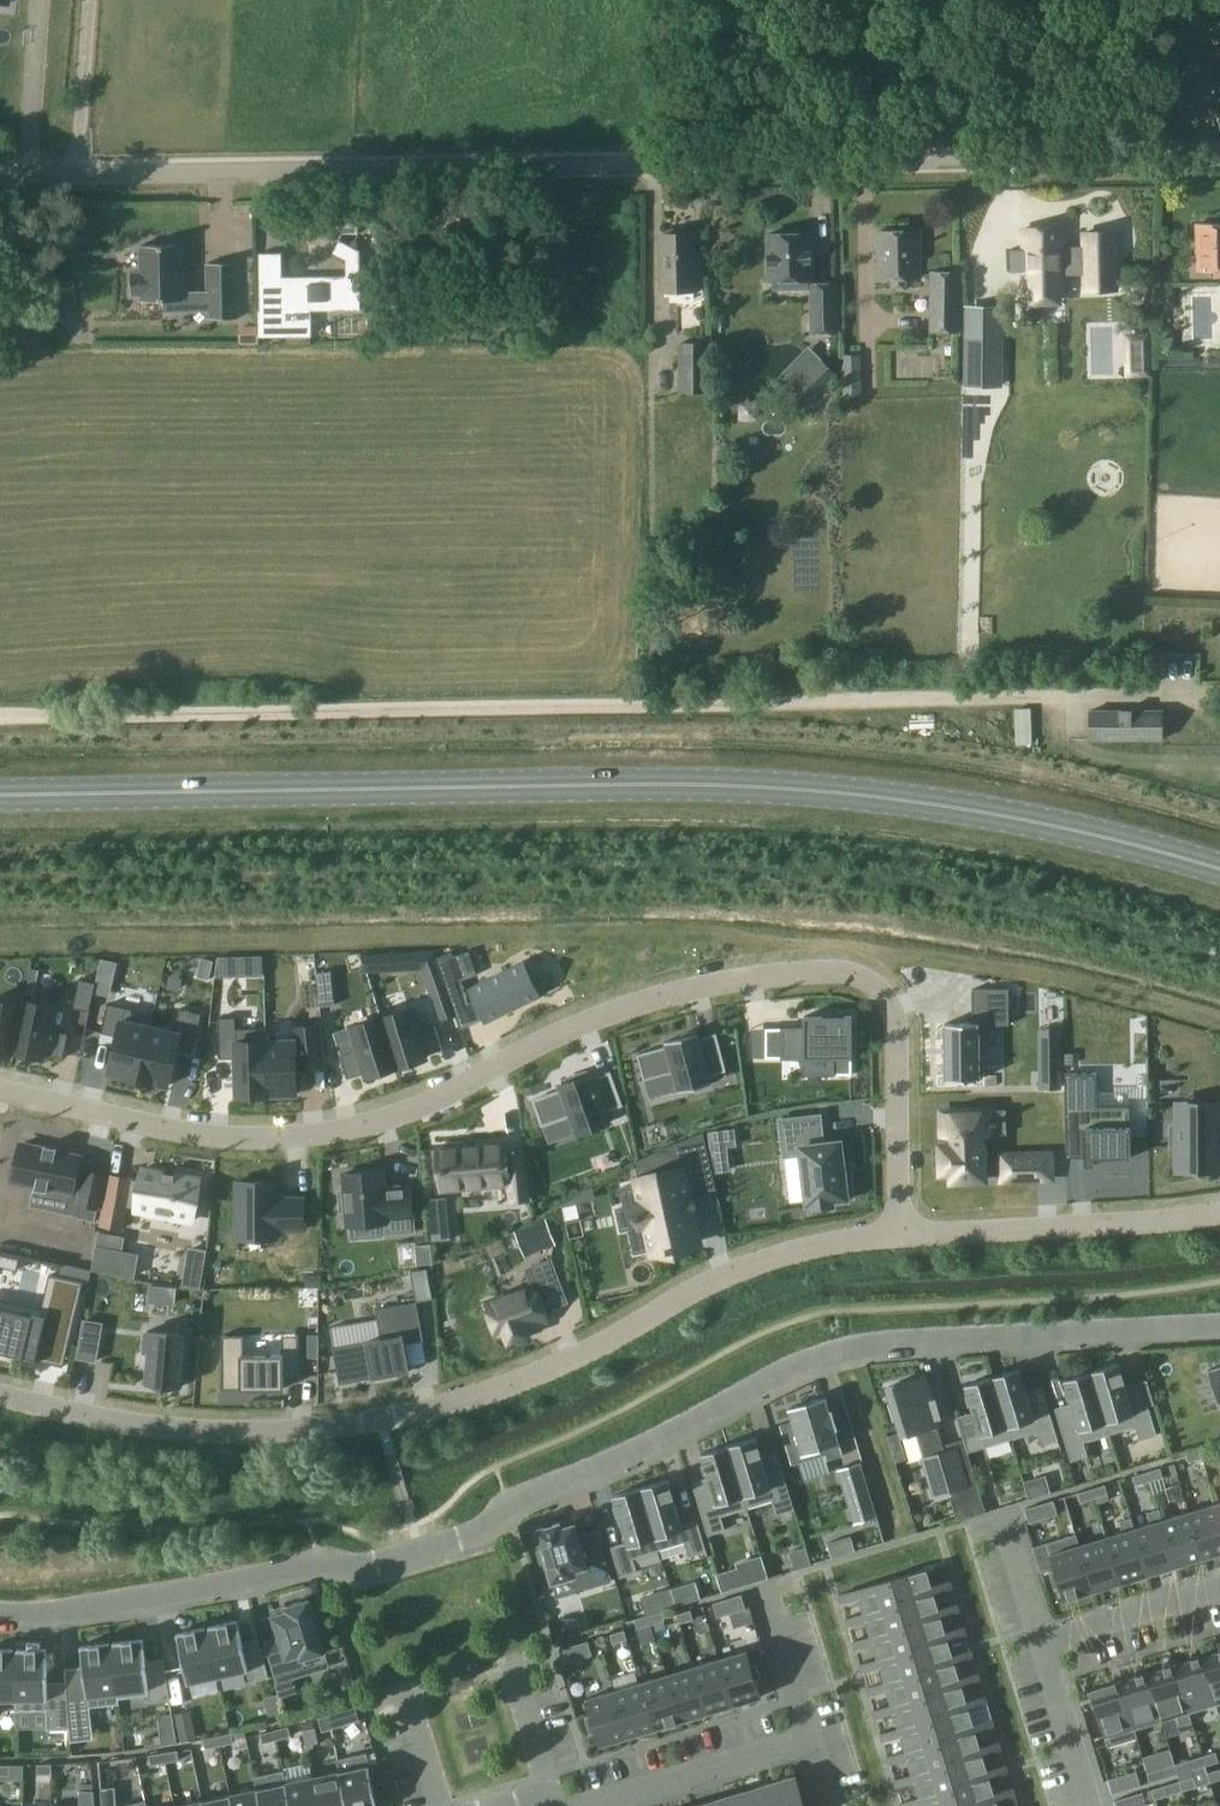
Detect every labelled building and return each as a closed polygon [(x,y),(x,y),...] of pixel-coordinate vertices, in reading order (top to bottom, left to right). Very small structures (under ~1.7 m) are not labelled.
[(1219,268),(1219,224),(1196,225),(1198,269),(1219,268)] [(1066,273),(1064,227),(1023,229),(1023,240),(1019,240),(1020,260),(1023,260),(1024,274),(1066,273)] [(907,276),(920,276),(919,230),(878,231),(879,277),(892,277),(907,276)] [(811,278),(811,269),(811,233),(768,233),(770,279),(811,278)] [(695,253),(691,252),(691,234),(662,235),(662,269),(662,289),(695,289),(695,269),(695,253)] [(306,319),(306,309),(361,308),(360,249),(339,239),(332,254),(341,258),(342,275),(312,276),(312,282),(276,283),(277,320),(306,319)] [(188,276),(183,276),(182,243),(140,243),(140,270),(131,271),(131,294),(141,294),(141,300),(165,300),(165,311),(207,310),(207,317),(238,317),(237,261),(206,262),(207,290),(186,290),(186,286),(188,286),(188,276)] [(549,295),(581,294),(579,270),(549,270),(549,295)] [(960,295),(960,283),(960,272),(931,272),(931,330),(935,330),(960,330),(960,295)] [(808,281),(809,289),(810,333),(838,333),(838,281),(811,281),(808,281)] [(1032,293),(1031,333),(1063,334),(1064,293),(1032,293)] [(1127,374),(1149,374),(1149,367),(1148,334),(1126,335),(1127,367),(1127,374)] [(1002,367),(1002,337),(965,336),(965,367),(964,385),(1001,386),(1002,367)] [(710,341),(679,342),(679,392),(709,392),(710,341)] [(835,374),(821,360),(794,387),(808,401),(835,374)] [(845,374),(845,394),(860,394),(860,374),(845,374)] [(1163,709),(1089,709),(1090,740),(1163,739),(1163,709)] [(1003,752),(1022,751),(1021,713),(1002,714),(1003,752)] [(469,950),(453,955),(461,979),(477,974),(469,950)] [(452,952),(438,957),(452,997),(466,992),(461,979),(453,955),(452,952)] [(218,957),(216,977),(263,976),(263,956),(218,957)] [(101,958),(99,968),(115,971),(117,961),(101,958)] [(202,958),(198,976),(209,979),(213,961),(202,958)] [(496,973),(467,987),(485,1023),(513,1009),(542,996),(524,960),(496,973)] [(30,967),(25,991),(35,994),(40,970),(30,967)] [(331,971),(317,972),(320,1006),(335,1005),(331,971)] [(79,979),(73,1007),(89,1011),(95,983),(79,979)] [(446,984),(428,990),(431,998),(433,997),(440,1019),(456,1014),(446,984)] [(972,1023),(945,1023),(945,1079),(980,1079),(980,1075),(985,1075),(984,1024),(1009,1024),(1009,989),(972,989),(972,1023)] [(23,1005),(13,1050),(14,1051),(44,1057),(45,1054),(63,1058),(68,1033),(50,1029),(55,1007),(23,999),(22,1004),(23,1005)] [(13,1056),(14,1051),(13,1050),(23,1005),(22,1004),(0,1000),(0,1053),(13,1056)] [(108,1004),(101,1032),(117,1036),(109,1072),(138,1079),(151,1025),(152,1026),(155,1014),(108,1004)] [(151,1025),(138,1079),(168,1085),(176,1049),(192,1053),(201,1013),(179,1008),(174,1031),(152,1026),(151,1025)] [(411,1008),(381,1017),(396,1067),(426,1057),(425,1054),(443,1049),(436,1025),(418,1030),(411,1008)] [(766,1028),(766,1057),(801,1057),(831,1057),(831,1074),(835,1074),(851,1074),(851,1016),(804,1016),(804,1028),(766,1028)] [(235,1017),(218,1018),(219,1058),(236,1058),(237,1095),(267,1094),(265,1040),(267,1039),(266,1028),(235,1029),(235,1017)] [(340,1054),(347,1078),(365,1073),(366,1076),(396,1067),(381,1017),(351,1026),(358,1049),(340,1054)] [(267,1039),(265,1040),(267,1094),(297,1093),(297,1069),(325,1066),(324,1055),(321,1024),(293,1027),(294,1039),(267,1039)] [(666,1046),(637,1054),(644,1079),(673,1072),(678,1092),(712,1083),(709,1075),(726,1070),(716,1033),(699,1037),(698,1032),(665,1041),(666,1046)] [(1073,1053),(1065,1053),(1065,1064),(1073,1064),(1073,1053)] [(1059,1054),(1040,1054),(1040,1087),(1060,1087),(1059,1054)] [(561,1089),(533,1099),(542,1125),(570,1115),(577,1134),(610,1122),(606,1110),(622,1105),(610,1072),(594,1078),(592,1073),(559,1085),(561,1089)] [(1096,1073),(1065,1073),(1066,1129),(1084,1129),(1085,1165),(1094,1165),(1094,1158),(1131,1158),(1130,1106),(1097,1106),(1096,1073)] [(1172,1145),(1179,1145),(1179,1165),(1218,1165),(1218,1155),(1219,1155),(1219,1107),(1179,1107),(1179,1126),(1172,1126),(1172,1145)] [(953,1145),(940,1146),(941,1172),(954,1171),(954,1177),(981,1176),(981,1174),(1003,1174),(1003,1179),(1050,1177),(1050,1154),(1003,1156),(1003,1160),(981,1161),(981,1156),(980,1135),(995,1134),(995,1124),(997,1124),(997,1120),(995,1120),(994,1110),(942,1111),(943,1136),(953,1135),(953,1145)] [(820,1114),(780,1119),(784,1156),(801,1154),(807,1203),(811,1202),(811,1207),(833,1204),(833,1199),(854,1197),(851,1174),(844,1175),(840,1141),(823,1143),(820,1114)] [(735,1128),(708,1131),(710,1149),(737,1146),(735,1128)] [(638,1212),(635,1213),(636,1218),(639,1218),(641,1226),(646,1225),(651,1251),(652,1252),(668,1248),(668,1250),(675,1248),(675,1246),(698,1241),(688,1195),(683,1169),(710,1163),(703,1131),(642,1158),(647,1179),(636,1181),(636,1183),(641,1204),(636,1205),(638,1212)] [(507,1141),(436,1147),(440,1190),(509,1184),(511,1200),(527,1199),(523,1149),(507,1149),(507,1141)] [(21,1143),(13,1180),(35,1185),(71,1194),(71,1192),(79,1156),(21,1143)] [(110,1175),(101,1224),(122,1228),(126,1209),(126,1205),(136,1207),(135,1210),(192,1220),(199,1178),(142,1168),(140,1183),(130,1181),(131,1178),(110,1175)] [(345,1189),(338,1190),(340,1212),(347,1211),(348,1225),(383,1222),(384,1233),(414,1231),(410,1186),(392,1187),(393,1191),(384,1192),(382,1170),(344,1173),(345,1189)] [(80,1194),(74,1216),(95,1221),(106,1175),(85,1171),(80,1194)] [(277,1181),(236,1181),(237,1238),(277,1238),(277,1229),(304,1229),(304,1198),(286,1198),(286,1200),(277,1200),(277,1181)] [(592,1186),(562,1204),(562,1207),(563,1206),(577,1203),(595,1199),(592,1186)] [(447,1196),(428,1198),(432,1241),(451,1239),(447,1196)] [(546,1220),(517,1232),(521,1244),(535,1238),(539,1249),(555,1243),(546,1220)] [(99,1233),(93,1269),(134,1276),(138,1254),(121,1251),(123,1237),(99,1233)] [(431,1244),(415,1245),(417,1264),(432,1263),(431,1244)] [(191,1248),(189,1261),(204,1263),(205,1250),(191,1248)] [(17,1270),(20,1258),(0,1253),(0,1266),(17,1270)] [(427,1268),(410,1271),(416,1302),(433,1298),(427,1268)] [(305,1274),(306,1286),(317,1286),(317,1274),(305,1274)] [(19,1356),(19,1358),(22,1359),(23,1357),(32,1359),(32,1361),(35,1362),(36,1360),(41,1336),(69,1342),(83,1283),(49,1275),(48,1278),(53,1279),(46,1308),(44,1317),(5,1308),(4,1316),(0,1315),(0,1351),(19,1356)] [(534,1286),(487,1304),(496,1328),(504,1325),(507,1334),(509,1337),(509,1339),(511,1339),(523,1334),(534,1330),(532,1324),(547,1319),(543,1310),(567,1302),(557,1276),(543,1281),(546,1287),(536,1291),(534,1286)] [(378,1318),(330,1326),(334,1346),(333,1346),(340,1383),(410,1371),(405,1343),(423,1340),(416,1302),(376,1309),(378,1318)] [(84,1319),(77,1357),(96,1361),(103,1323),(84,1319)] [(147,1331),(145,1351),(150,1351),(147,1382),(179,1384),(179,1387),(181,1387),(181,1385),(185,1334),(147,1331)] [(318,1334),(308,1334),(308,1357),(318,1357),(318,1334)] [(244,1335),(222,1335),(222,1389),(284,1389),(284,1379),(299,1378),(299,1354),(244,1354),(244,1335)] [(1094,1370),(1091,1371),(1110,1433),(1113,1433),(1136,1426),(1140,1439),(1157,1434),(1148,1404),(1132,1409),(1119,1363),(1094,1370)] [(1208,1370),(1218,1402),(1219,1401),(1219,1366),(1208,1370)] [(1019,1368),(992,1376),(1011,1439),(1037,1431),(1041,1445),(1058,1440),(1049,1410),(1033,1414),(1019,1368)] [(1077,1426),(1062,1430),(1071,1460),(1088,1455),(1084,1441),(1110,1433),(1091,1371),(1063,1379),(1077,1426)] [(926,1375),(887,1386),(891,1401),(888,1402),(893,1421),(897,1419),(901,1434),(916,1430),(925,1458),(923,1458),(934,1495),(967,1485),(956,1448),(946,1451),(937,1423),(940,1422),(938,1416),(940,1415),(935,1398),(933,1399),(926,1375)] [(978,1431),(963,1436),(968,1451),(1011,1439),(992,1376),(964,1385),(978,1431)] [(793,1421),(780,1424),(785,1443),(792,1441),(798,1462),(825,1454),(827,1460),(843,1455),(835,1428),(837,1427),(832,1410),(830,1410),(826,1397),(789,1408),(793,1421)] [(756,1437),(725,1446),(739,1492),(744,1508),(773,1500),(777,1514),(794,1508),(782,1469),(767,1474),(756,1437)] [(714,1500),(699,1505),(708,1535),(725,1529),(721,1515),(744,1508),(739,1492),(725,1446),(700,1453),(714,1500)] [(1200,1448),(1186,1452),(1186,1453),(1188,1461),(1189,1461),(1202,1457),(1200,1448)] [(860,1462),(839,1468),(856,1523),(877,1517),(860,1462)] [(1160,1467),(1148,1471),(1150,1480),(1163,1477),(1161,1469),(1160,1467)] [(1148,1471),(1133,1476),(1134,1478),(1136,1485),(1150,1480),(1148,1471)] [(668,1479),(640,1487),(659,1549),(685,1541),(689,1556),(706,1551),(697,1521),(682,1525),(668,1479)] [(1105,1483),(1091,1487),(1094,1496),(1108,1492),(1106,1486),(1105,1483)] [(627,1542),(611,1546),(620,1576),(637,1571),(633,1557),(659,1549),(640,1487),(613,1495),(627,1542)] [(1091,1487),(1077,1491),(1078,1495),(1080,1501),(1094,1496),(1091,1487)] [(979,1489),(950,1498),(957,1520),(985,1512),(979,1489)] [(1054,1500),(1025,1508),(1026,1511),(1029,1521),(1058,1513),(1054,1502),(1054,1500)] [(1189,1512),(1203,1558),(1219,1552),(1219,1515),(1216,1503),(1189,1512)] [(1159,1508),(1158,1509),(1175,1566),(1203,1558),(1189,1512),(1162,1520),(1159,1508)] [(1131,1517),(1130,1517),(1147,1574),(1175,1566),(1158,1509),(1147,1512),(1150,1523),(1135,1528),(1134,1528),(1131,1517)] [(1123,1532),(1106,1537),(1120,1583),(1147,1574),(1130,1517),(1119,1520),(1123,1532)] [(573,1518),(536,1529),(542,1547),(537,1548),(542,1566),(547,1565),(552,1582),(574,1575),(579,1590),(611,1580),(599,1540),(581,1545),(573,1518)] [(1075,1534),(1046,1542),(1054,1567),(1049,1568),(1055,1587),(1059,1585),(1064,1599),(1092,1591),(1075,1534)] [(1076,1534),(1075,1534),(1092,1591),(1120,1583),(1106,1537),(1079,1545),(1076,1534)] [(927,1568),(892,1579),(899,1602),(899,1603),(934,1593),(952,1587),(951,1583),(950,1580),(932,1585),(927,1568)] [(892,1579),(839,1595),(841,1602),(859,1597),(863,1612),(899,1602),(892,1579)] [(934,1593),(899,1603),(906,1625),(906,1626),(941,1616),(959,1610),(957,1603),(939,1608),(934,1593)] [(742,1594),(713,1602),(717,1617),(746,1608),(742,1594)] [(271,1653),(269,1653),(278,1682),(291,1678),(305,1673),(303,1665),(301,1658),(325,1651),(319,1633),(324,1632),(319,1615),(314,1617),(309,1599),(285,1606),(286,1610),(273,1615),(283,1649),(271,1653)] [(863,1612),(846,1618),(848,1625),(866,1620),(870,1635),(906,1625),(899,1603),(899,1602),(863,1612)] [(691,1609),(677,1613),(679,1623),(693,1618),(691,1609)] [(662,1610),(648,1614),(651,1624),(665,1620),(664,1618),(663,1612),(662,1610)] [(648,1614),(635,1619),(638,1628),(651,1624),(648,1614)] [(941,1616),(906,1626),(913,1648),(913,1649),(948,1639),(966,1633),(964,1626),(946,1631),(941,1616)] [(209,1627),(208,1627),(218,1676),(247,1670),(249,1681),(269,1677),(262,1649),(245,1652),(238,1619),(209,1625),(209,1627)] [(870,1635),(853,1641),(855,1648),(873,1643),(877,1658),(913,1648),(906,1626),(906,1625),(870,1635)] [(206,1626),(177,1632),(187,1683),(218,1676),(208,1627),(206,1627),(206,1626)] [(624,1629),(611,1633),(611,1634),(613,1643),(627,1639),(624,1629)] [(114,1643),(112,1643),(119,1698),(148,1695),(149,1700),(170,1698),(165,1669),(147,1672),(143,1638),(114,1641),(114,1643)] [(948,1639),(913,1649),(920,1671),(920,1672),(955,1662),(973,1657),(971,1649),(953,1654),(948,1639)] [(588,1640),(559,1649),(564,1663),(592,1655),(588,1640)] [(85,1679),(66,1681),(70,1720),(91,1717),(90,1706),(119,1703),(119,1698),(112,1643),(111,1643),(110,1641),(81,1645),(85,1679)] [(18,1649),(16,1649),(17,1711),(47,1710),(47,1730),(70,1729),(70,1720),(66,1681),(48,1681),(47,1647),(17,1648),(18,1649)] [(16,1699),(16,1711),(17,1711),(16,1649),(14,1649),(14,1648),(0,1648),(0,1700),(16,1699)] [(877,1658),(860,1664),(862,1672),(880,1666),(884,1681),(920,1671),(913,1649),(913,1648),(877,1658)] [(747,1650),(719,1659),(733,1704),(761,1696),(757,1682),(762,1681),(756,1662),(752,1664),(747,1650)] [(1202,1655),(1219,1713),(1219,1712),(1219,1650),(1202,1655)] [(1202,1655),(1175,1664),(1188,1710),(1215,1702),(1219,1713),(1202,1655)] [(719,1659),(693,1666),(707,1712),(733,1704),(719,1659)] [(955,1662),(920,1672),(926,1694),(927,1695),(962,1685),(980,1679),(978,1672),(960,1677),(955,1662)] [(1175,1664),(1147,1672),(1161,1718),(1177,1713),(1181,1725),(1192,1721),(1188,1710),(1175,1664)] [(693,1666),(666,1674),(680,1720),(707,1712),(693,1666)] [(884,1681),(867,1687),(869,1694),(887,1689),(891,1704),(926,1694),(920,1672),(920,1671),(884,1681)] [(1147,1672),(1119,1680),(1136,1737),(1138,1737),(1134,1726),(1161,1718),(1147,1672)] [(666,1674),(640,1682),(654,1728),(680,1720),(666,1674)] [(1119,1680),(1091,1689),(1108,1746),(1136,1737),(1119,1680)] [(640,1682),(614,1690),(628,1736),(654,1728),(640,1682)] [(962,1685),(927,1695),(933,1717),(934,1718),(969,1708),(987,1703),(984,1695),(967,1700),(962,1685)] [(590,1713),(585,1714),(591,1732),(595,1731),(599,1745),(628,1736),(614,1690),(586,1699),(590,1713)] [(891,1704),(874,1710),(876,1717),(894,1712),(898,1727),(933,1717),(927,1695),(926,1694),(891,1704)] [(356,1706),(332,1713),(336,1727),(360,1720),(356,1706)] [(969,1708),(934,1718),(940,1740),(941,1741),(976,1731),(994,1725),(991,1718),(974,1723),(969,1708)] [(190,1711),(175,1714),(181,1741),(196,1738),(190,1711)] [(332,1713),(318,1717),(319,1720),(323,1731),(336,1727),(332,1713)] [(898,1727),(881,1733),(883,1741),(901,1735),(905,1750),(940,1740),(934,1718),(933,1717),(898,1727)] [(289,1726),(274,1730),(277,1739),(291,1735),(289,1729),(289,1726)] [(274,1730),(261,1733),(261,1736),(263,1743),(277,1739),(274,1730)] [(976,1731),(941,1741),(947,1763),(948,1765),(983,1754),(1001,1749),(998,1741),(980,1746),(976,1731)] [(232,1732),(218,1735),(220,1745),(234,1742),(232,1735),(232,1732)] [(218,1735),(204,1738),(204,1741),(206,1748),(220,1745),(218,1735)] [(905,1750),(887,1756),(890,1764),(908,1758),(912,1773),(947,1763),(941,1741),(940,1740),(905,1750)] [(178,1750),(163,1752),(165,1762),(180,1760),(178,1752),(178,1750)] [(1216,1751),(1202,1755),(1205,1765),(1219,1761),(1216,1751)] [(163,1752),(149,1754),(150,1757),(151,1764),(165,1762),(163,1752)] [(339,1758),(341,1770),(349,1805),(381,1805),(382,1805),(379,1792),(375,1793),(369,1764),(367,1752),(339,1758)] [(983,1754),(948,1765),(954,1786),(955,1788),(990,1777),(1008,1772),(1005,1764),(987,1769),(983,1754)] [(1202,1755),(1189,1760),(1191,1769),(1205,1765),(1202,1755)] [(52,1763),(38,1764),(38,1767),(38,1774),(52,1773),(52,1767),(52,1763)] [(912,1773),(894,1779),(897,1787),(915,1781),(919,1796),(954,1786),(948,1765),(947,1763),(912,1773)] [(10,1775),(10,1767),(10,1765),(0,1765),(0,1775),(10,1775)] [(1161,1768),(1147,1772),(1150,1782),(1164,1778),(1161,1768)] [(1207,1772),(1210,1782),(1219,1779),(1219,1768),(1207,1772)] [(255,1776),(261,1805),(291,1805),(283,1770),(255,1776)] [(283,1770),(291,1805),(319,1805),(313,1776),(287,1782),(284,1770),(283,1770)] [(313,1776),(319,1805),(349,1805),(341,1770),(313,1776)] [(1136,1770),(1108,1779),(1112,1793),(1141,1785),(1136,1770)] [(230,1794),(233,1805),(261,1805),(255,1776),(254,1776),(257,1788),(230,1794)] [(1194,1776),(1177,1781),(1180,1791),(1197,1786),(1194,1776)] [(955,1788),(960,1805),(977,1805),(997,1800),(1015,1795),(1012,1787),(994,1792),(990,1777),(955,1788)] [(770,1786),(777,1805),(805,1805),(796,1778),(770,1786)] [(1180,1791),(1177,1781),(1166,1785),(1169,1794),(1180,1791)] [(1166,1785),(1152,1789),(1155,1798),(1169,1794),(1166,1785)] [(101,1788),(103,1805),(117,1805),(115,1786),(101,1788)] [(746,1793),(749,1805),(777,1805),(770,1786),(746,1793)] [(901,1802),(903,1805),(915,1805),(921,1804),(922,1805),(960,1805),(955,1788),(954,1786),(919,1796),(901,1802)] [(51,1805),(95,1805),(94,1790),(93,1790),(80,1790),(79,1805),(51,1804),(51,1805)] [(1114,1800),(1115,1802),(1116,1805),(1146,1805),(1147,1805),(1143,1792),(1114,1800)] [(721,1801),(722,1805),(749,1805),(746,1793),(721,1801)] [(202,1800),(203,1805),(233,1805),(230,1794),(202,1800)]
